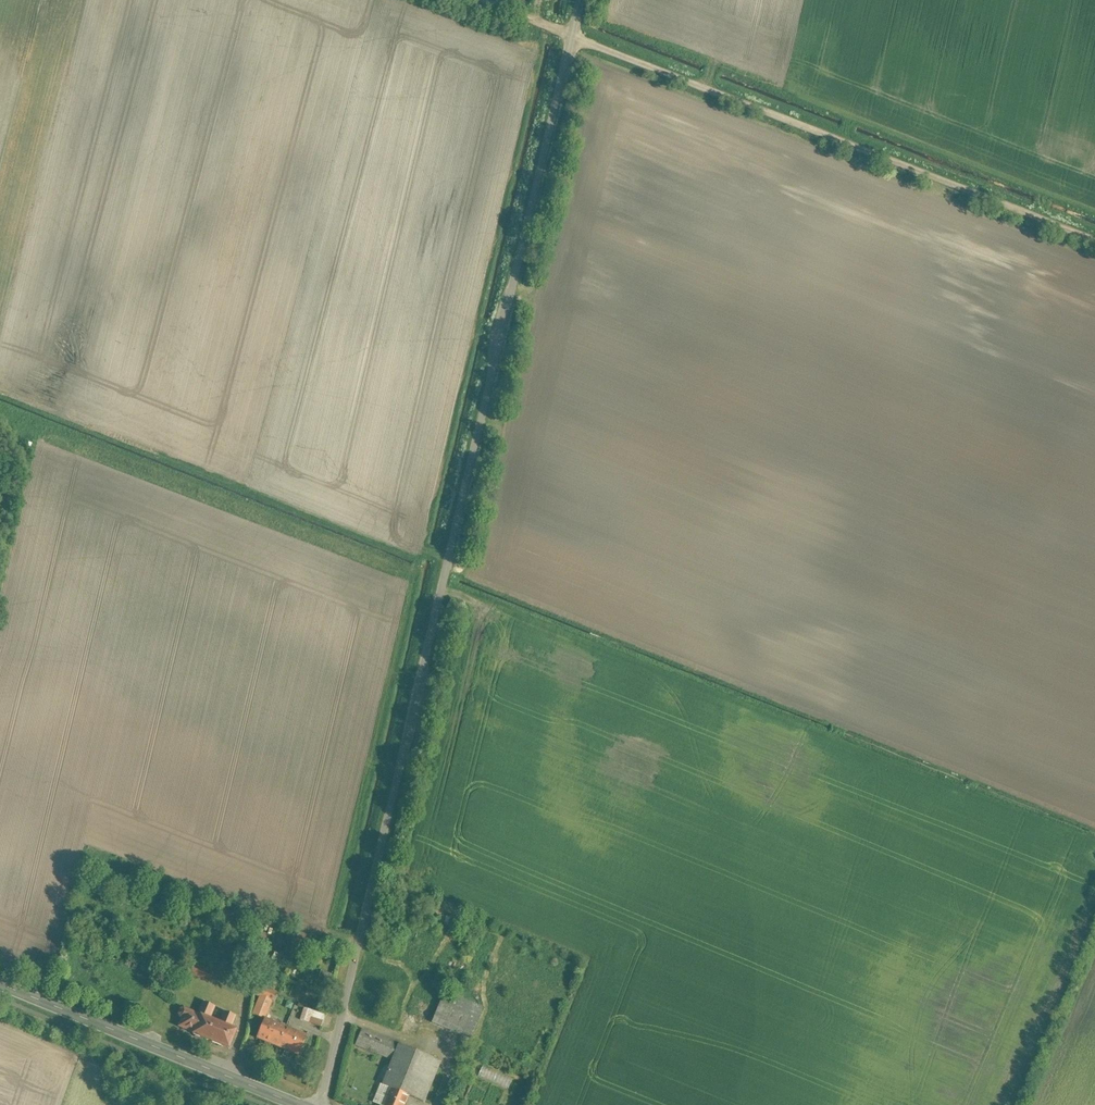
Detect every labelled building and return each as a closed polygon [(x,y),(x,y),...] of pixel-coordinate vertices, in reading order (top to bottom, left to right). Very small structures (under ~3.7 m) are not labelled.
[(188,970),(185,980),(206,988),(209,978),(188,970)] [(317,981),(331,984),(333,973),(320,970),(317,981)] [(258,991),(254,1001),(273,1008),(277,998),(258,991)] [(448,991),(434,1022),(472,1039),(485,1007),(448,991)] [(190,1041),(231,1056),(239,1034),(235,1032),(241,1016),(230,1012),(225,1026),(214,1022),(219,1009),(203,1003),(199,1015),(183,1010),(179,1021),(195,1027),(190,1041)] [(302,1007),(299,1021),(324,1027),(327,1013),(302,1007)] [(257,1046),(303,1062),(312,1038),(265,1021),(257,1046)] [(393,1060),(400,1044),(364,1028),(356,1045),(393,1060)] [(393,1060),(383,1083),(413,1096),(426,1102),(443,1062),(400,1044),(393,1060)] [(485,1064),(479,1076),(510,1091),(516,1079),(485,1064)] [(383,1083),(375,1103),(380,1104),(409,1104),(413,1096),(383,1083)]
